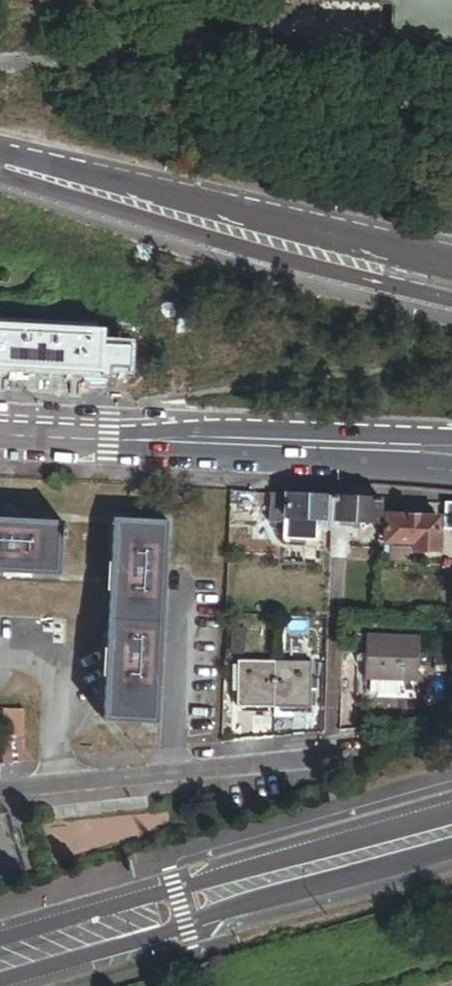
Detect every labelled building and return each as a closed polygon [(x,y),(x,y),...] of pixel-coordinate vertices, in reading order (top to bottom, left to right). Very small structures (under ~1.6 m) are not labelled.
[(281,3),(394,8),(392,40),(451,42),(451,0),(282,0),(281,3)] [(7,368),(67,371),(82,372),(101,373),(102,368),(102,347),(103,332),(0,326),(0,367),(7,368)] [(128,348),(102,347),(102,368),(127,369),(128,348)] [(82,372),(67,371),(67,378),(82,379),(82,372)] [(332,497),(270,494),(269,523),(284,523),(284,518),(310,519),(316,519),(331,520),(332,497)] [(332,497),(331,520),(379,522),(380,500),(332,497)] [(445,503),(444,530),(451,530),(451,503),(445,503)] [(404,517),(384,516),(384,542),(413,543),(412,552),(436,553),(438,518),(419,517),(419,516),(404,516),(404,517)] [(311,524),(284,523),(283,538),(315,539),(316,519),(310,519),(311,524)] [(0,521),(0,574),(59,578),(61,541),(64,541),(65,528),(62,528),(62,525),(0,521)] [(168,524),(115,521),(106,722),(158,725),(168,524)] [(419,637),(366,635),(365,653),(365,662),(364,680),(371,680),(418,682),(419,637)] [(315,689),(315,679),(311,679),(311,661),(237,662),(237,667),(237,691),(238,708),(274,707),(294,707),(311,707),(311,689),(315,689)] [(401,681),(371,680),(370,693),(400,694),(401,681)] [(294,707),(274,707),(274,717),(294,717),(294,707)] [(23,737),(24,711),(6,710),(5,736),(23,737)] [(5,760),(23,761),(23,737),(5,736),(5,760)]
